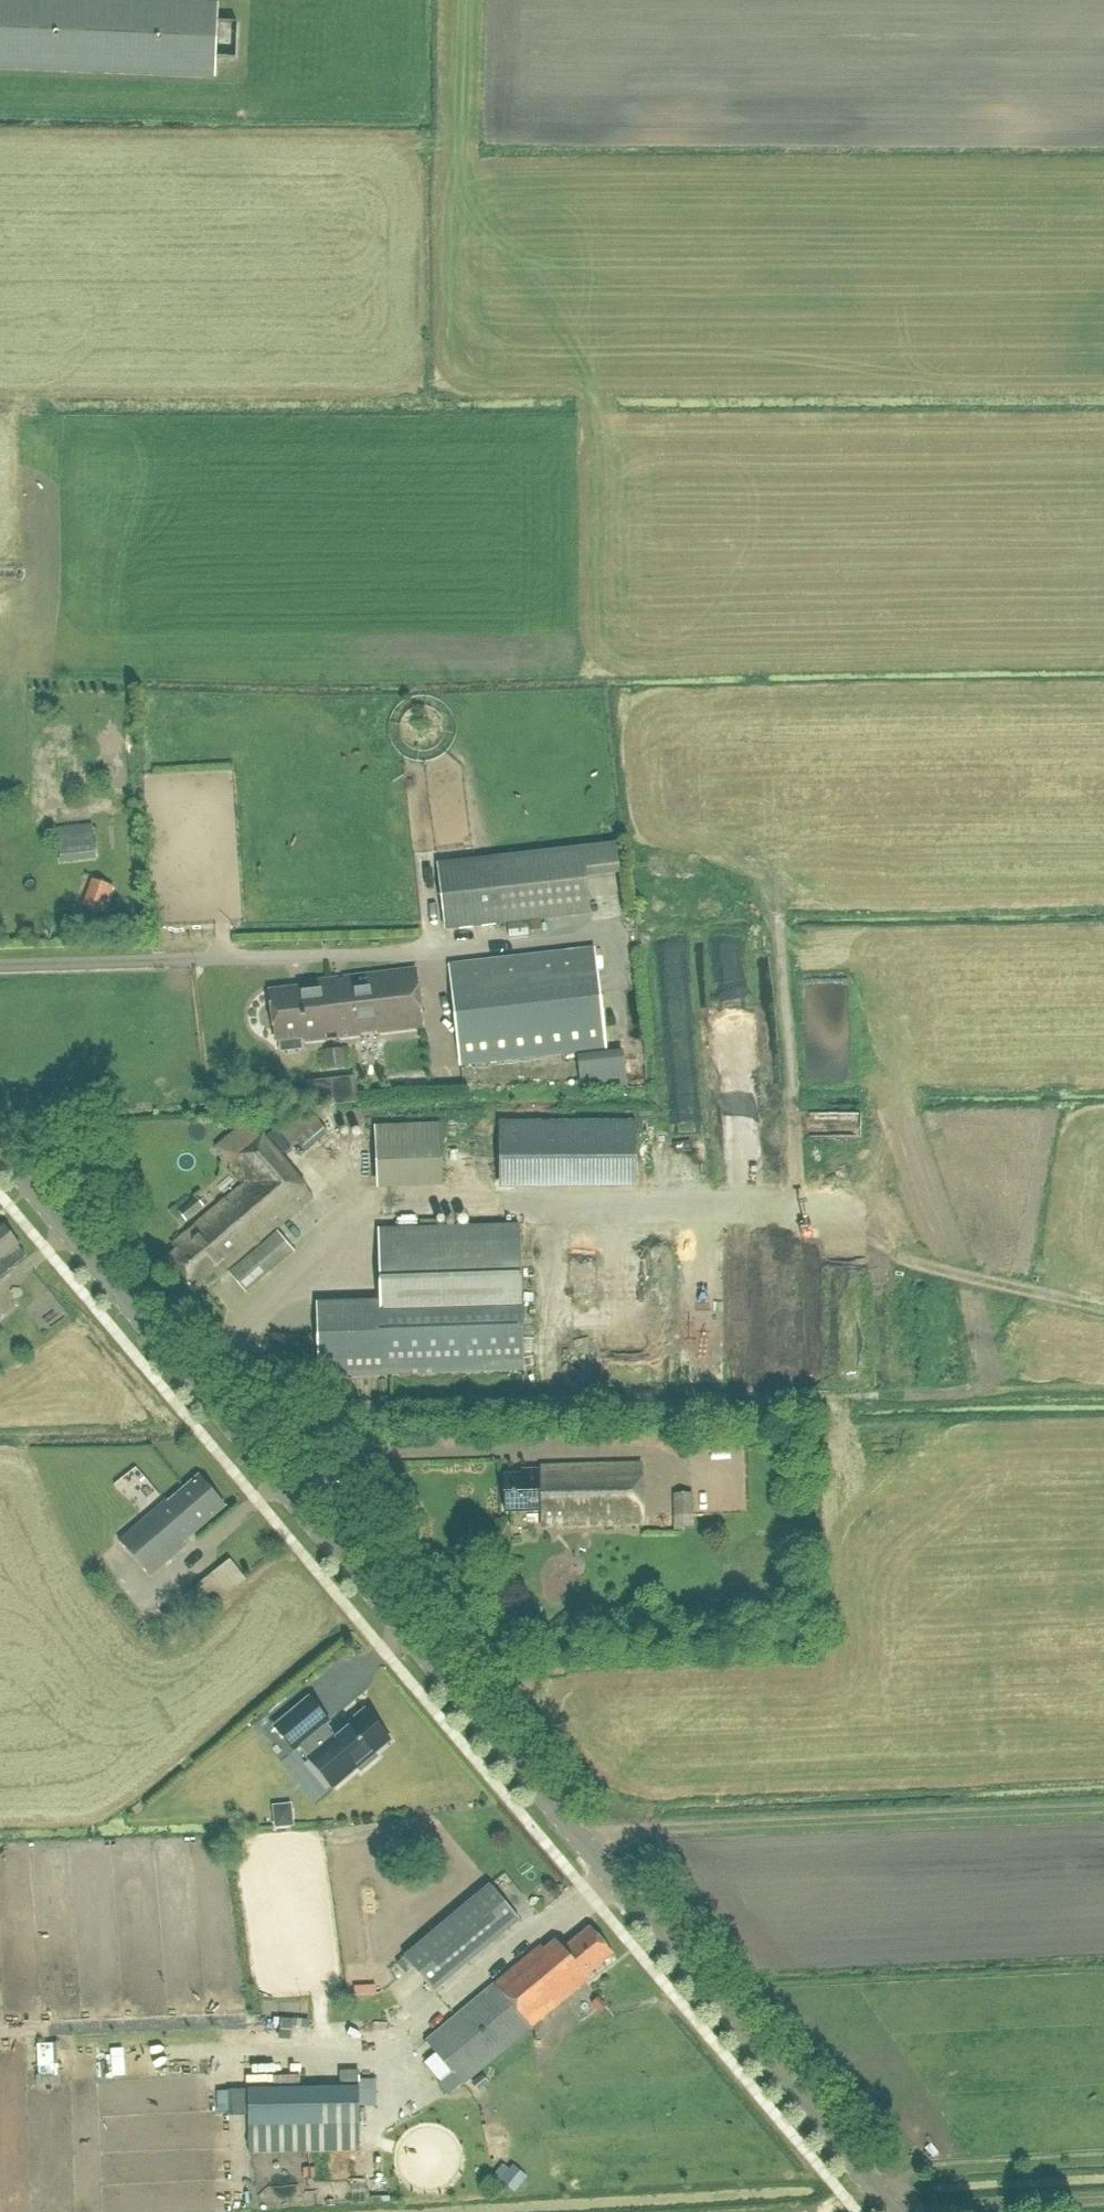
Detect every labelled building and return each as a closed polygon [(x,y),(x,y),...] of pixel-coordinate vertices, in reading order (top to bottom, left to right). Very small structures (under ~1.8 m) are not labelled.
[(215,75),(218,1),(182,0),(0,0),(0,67),(215,75)] [(95,859),(95,852),(92,825),(57,828),(60,863),(95,859)] [(438,864),(445,930),(589,914),(582,848),(438,864)] [(449,965),(460,1065),(604,1048),(593,949),(449,965)] [(304,1041),(336,1038),(336,1040),(360,1037),(360,1033),(376,1031),(376,1034),(422,1029),(416,969),(342,977),(342,980),(338,980),(338,978),(306,982),(307,986),(269,991),(275,1040),(279,1039),(281,1051),(300,1048),(299,1037),(304,1037),(304,1041)] [(340,1049),(326,1051),(328,1068),(342,1066),(340,1049)] [(306,1153),(328,1133),(313,1117),(292,1136),(306,1153)] [(324,1186),(277,1131),(261,1138),(246,1120),(214,1147),(245,1184),(175,1243),(179,1248),(169,1256),(194,1286),(212,1271),(217,1277),(324,1186)] [(498,1123),(499,1176),(636,1175),(636,1122),(498,1123)] [(379,1126),(381,1180),(441,1177),(439,1124),(379,1126)] [(813,1142),(833,1142),(833,1129),(813,1129),(813,1142)] [(178,1212),(186,1222),(204,1207),(196,1198),(178,1212)] [(25,1256),(17,1244),(2,1226),(0,1228),(0,1276),(25,1256)] [(316,1309),(318,1374),(524,1368),(519,1226),(378,1230),(380,1306),(316,1309)] [(293,1253),(275,1231),(228,1271),(246,1294),(293,1253)] [(642,1523),(640,1463),(539,1466),(540,1473),(504,1474),(505,1512),(540,1511),(541,1526),(642,1523)] [(186,1545),(183,1542),(224,1507),(198,1476),(167,1502),(165,1500),(120,1539),(151,1575),(186,1545)] [(213,1606),(245,1580),(229,1560),(197,1586),(213,1606)] [(325,1724),(328,1721),(308,1698),(275,1725),(294,1749),(300,1745),(309,1756),(308,1756),(333,1787),(389,1740),(364,1710),(334,1735),(325,1724)] [(274,1829),(294,1827),(292,1803),(272,1805),(274,1829)] [(404,1956),(434,1991),(518,1920),(488,1885),(404,1956)] [(425,2041),(462,2085),(589,1979),(586,1976),(612,1954),(590,1927),(563,1950),(555,1940),(544,1949),(540,1945),(425,2041)] [(249,2153),(358,2152),(358,2087),(248,2088),(249,2153)]
